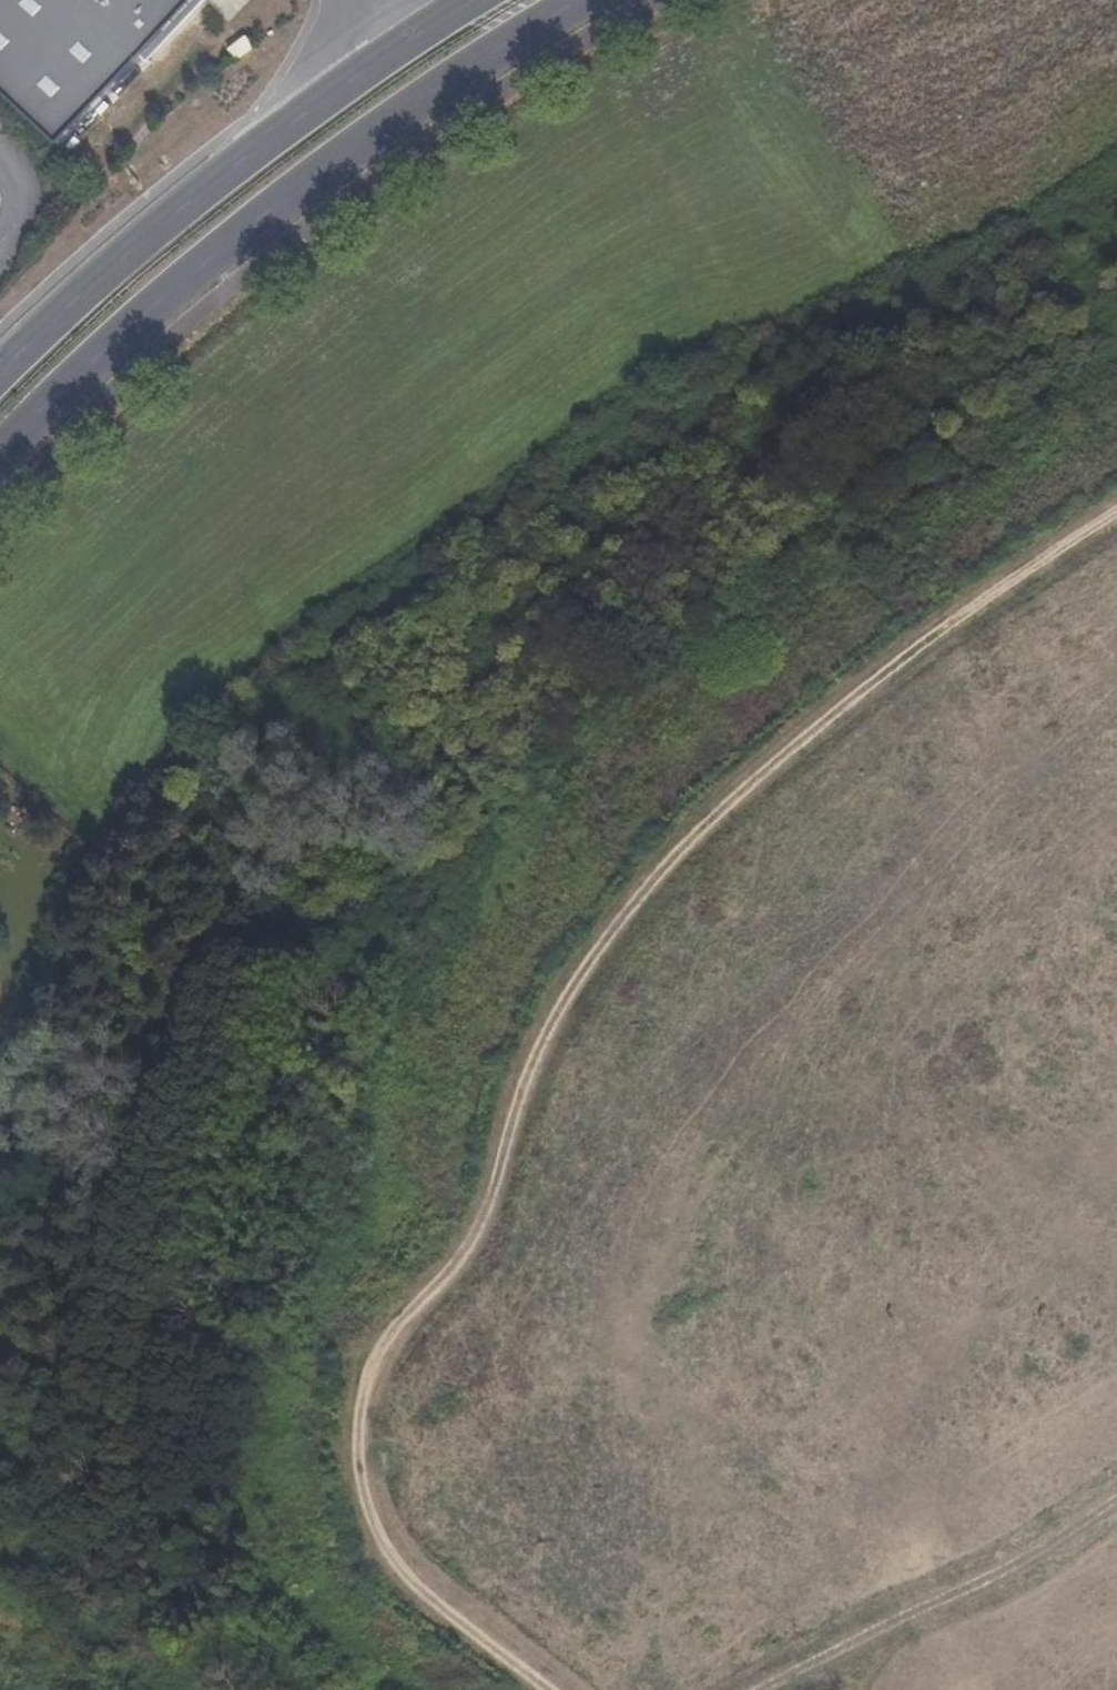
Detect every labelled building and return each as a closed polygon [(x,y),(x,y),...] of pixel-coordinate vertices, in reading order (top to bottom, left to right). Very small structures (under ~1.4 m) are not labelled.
[(68,145),(205,0),(0,0),(0,81),(68,145)] [(245,34),(228,48),(237,60),(255,46),(245,34)]
